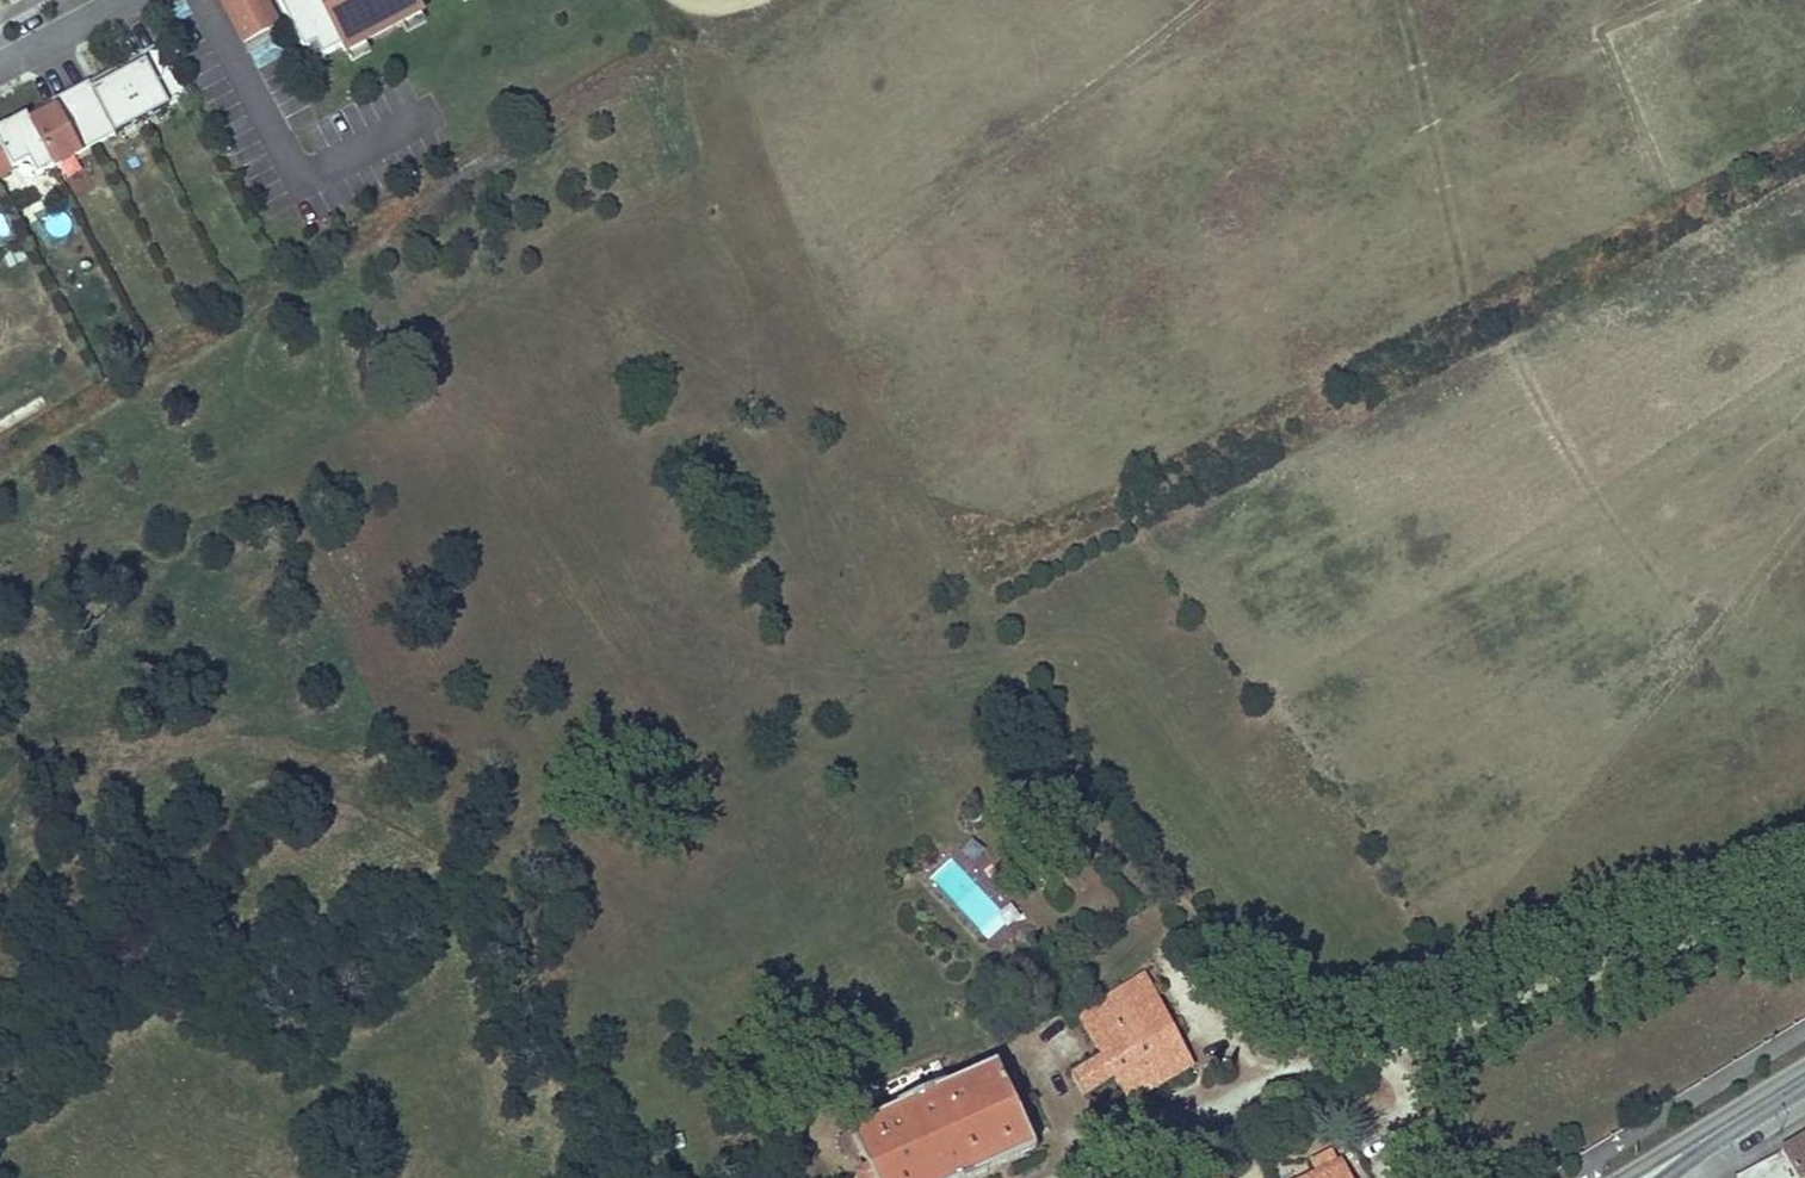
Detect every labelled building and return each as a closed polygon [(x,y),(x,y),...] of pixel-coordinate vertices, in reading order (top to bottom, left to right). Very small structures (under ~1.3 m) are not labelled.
[(254,0),(223,0),(245,42),(269,30),(254,0)] [(265,0),(254,0),(269,30),(278,25),(265,0)] [(304,51),(316,45),(322,57),(342,47),(345,52),(423,10),(417,0),(277,0),(304,51)] [(247,41),(255,65),(279,57),(271,33),(247,41)] [(186,98),(159,45),(140,55),(144,63),(118,77),(141,121),(186,98)] [(141,121),(118,77),(93,90),(89,82),(70,92),(98,144),(141,121)] [(98,144),(70,92),(52,102),(56,109),(30,123),(54,167),(98,144)] [(30,123),(26,115),(0,129),(0,177),(29,162),(36,177),(54,167),(30,123)] [(1101,1060),(1071,1078),(1081,1096),(1113,1079),(1129,1106),(1194,1068),(1143,978),(1076,1017),(1101,1060)] [(849,1130),(867,1170),(853,1177),(854,1177),(976,1177),(987,1173),(986,1171),(1034,1150),(996,1065),(948,1086),(946,1084),(896,1106),(896,1109),(849,1130)] [(1784,1150),(1799,1177),(1804,1177),(1804,1138),(1784,1150)] [(1310,1177),(1346,1177),(1339,1164),(1310,1177)]
